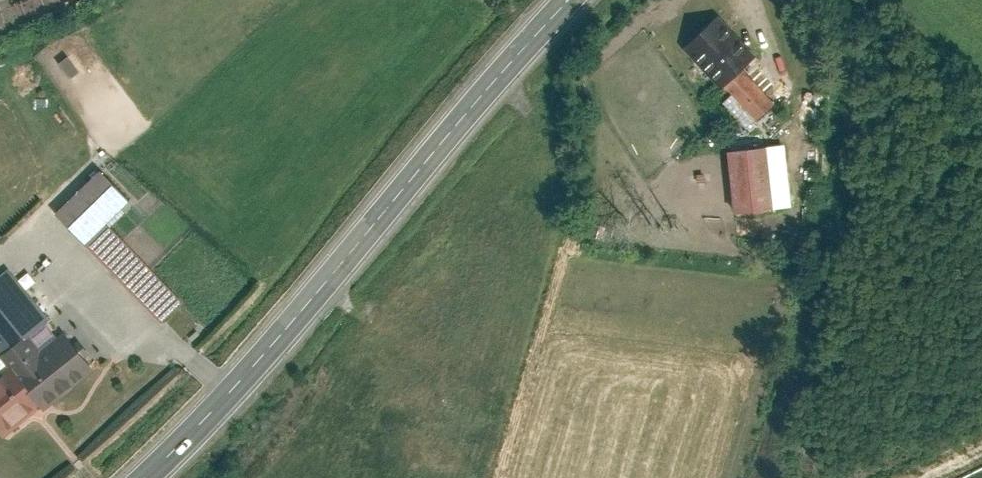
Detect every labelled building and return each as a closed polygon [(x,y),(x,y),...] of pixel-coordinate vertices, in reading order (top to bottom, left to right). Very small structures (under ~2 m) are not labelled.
[(718,15),(683,47),(720,89),(756,58),(718,15)] [(771,210),(764,147),(718,152),(725,215),(771,210)] [(108,168),(63,207),(97,243),(117,223),(138,203),(108,168)] [(117,223),(97,243),(170,315),(190,295),(117,223)] [(0,278),(0,352),(3,357),(55,319),(16,266),(0,278)] [(0,383),(0,422),(7,432),(99,364),(72,329),(0,383)]
